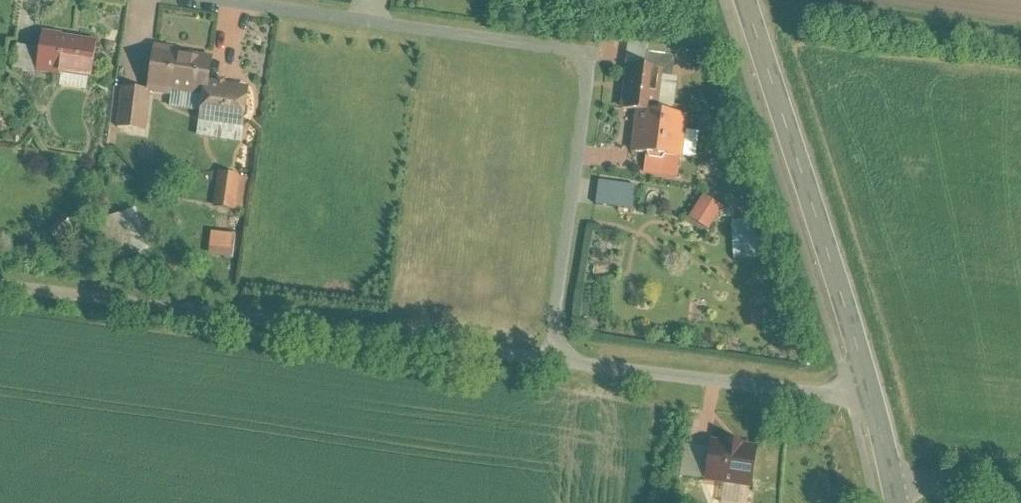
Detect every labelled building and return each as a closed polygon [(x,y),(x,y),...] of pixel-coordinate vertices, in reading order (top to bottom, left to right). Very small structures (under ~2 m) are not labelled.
[(104,41),(49,34),(47,50),(44,71),(66,74),(67,70),(99,74),(104,41)] [(679,70),(681,48),(637,44),(635,66),(666,69),(679,70)] [(23,47),(20,69),(44,72),(44,71),(47,50),(23,47)] [(213,81),(216,56),(160,48),(154,87),(211,95),(213,81)] [(666,69),(635,66),(630,109),(644,110),(661,112),(666,69)] [(207,120),(253,126),(259,88),(213,81),(211,95),(207,120)] [(155,91),(129,88),(123,125),(149,129),(155,91)] [(661,112),(644,110),(640,152),(653,153),(684,156),(689,157),(693,116),(661,112)] [(684,156),(653,153),(651,176),(681,179),(684,156)] [(253,176),(225,173),(221,205),(249,208),(253,176)] [(641,186),(605,182),(603,204),(638,208),(641,186)] [(729,208),(711,195),(695,218),(714,231),(729,208)] [(141,208),(112,218),(125,256),(154,247),(141,208)] [(72,217),(55,231),(68,246),(84,232),(72,217)] [(758,221),(739,222),(741,258),(760,257),(758,221)] [(207,258),(232,260),(234,235),(209,233),(207,258)] [(761,447),(712,442),(711,450),(708,479),(757,485),(761,447)] [(685,477),(708,479),(711,450),(689,448),(685,477)]
